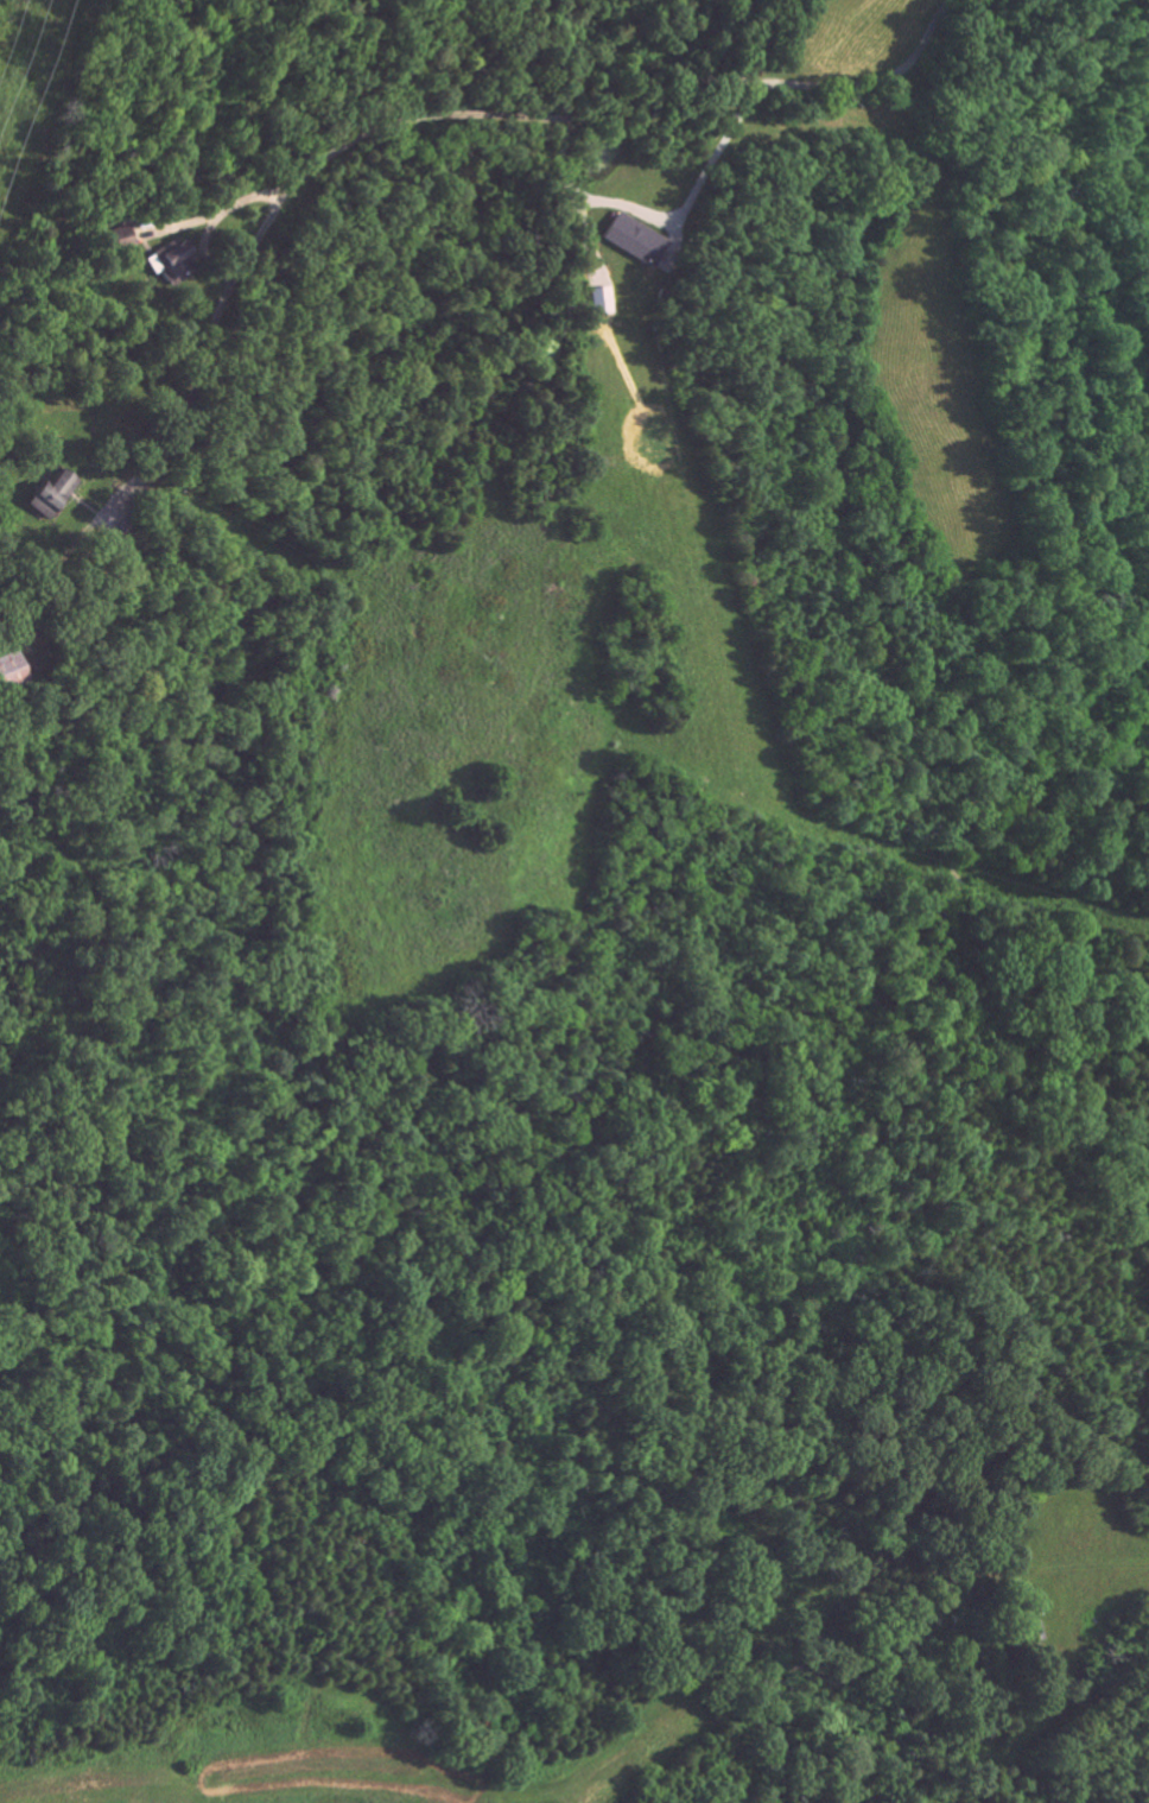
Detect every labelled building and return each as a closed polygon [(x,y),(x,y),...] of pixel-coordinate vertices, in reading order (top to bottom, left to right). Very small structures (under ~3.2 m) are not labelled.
[(702,239),(711,216),(663,196),(654,219),(702,239)] [(229,239),(245,227),(237,216),(223,226),(217,219),(194,236),(205,252),(210,248),(220,261),(236,249),(229,239)] [(78,480),(97,498),(117,478),(114,476),(130,459),(116,446),(99,463),(97,461),(78,480)] [(46,671),(84,660),(74,627),(37,638),(46,671)]
